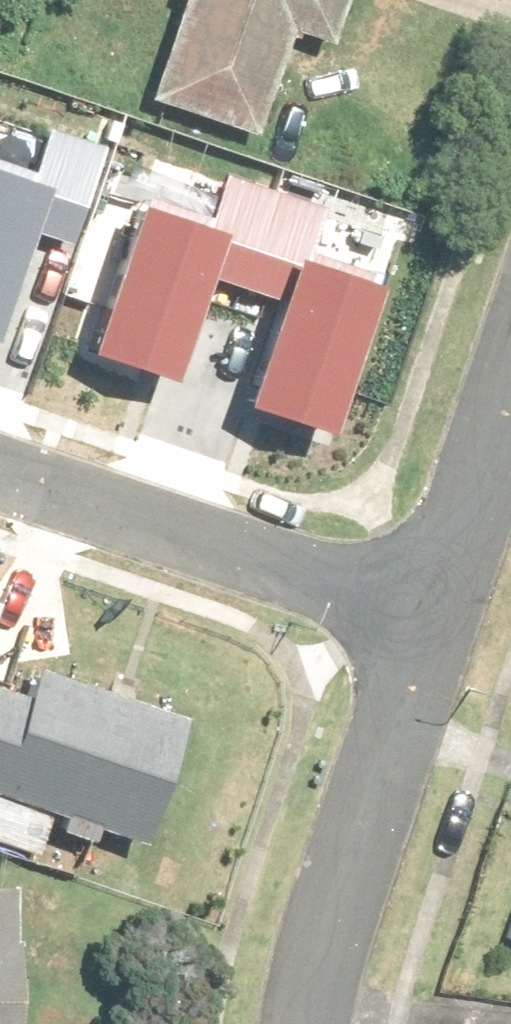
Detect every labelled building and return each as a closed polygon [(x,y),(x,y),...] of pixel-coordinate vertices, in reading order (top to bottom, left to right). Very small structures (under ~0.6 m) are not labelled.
[(344,0),(185,0),(153,99),(252,131),(284,32),(329,46),(344,0)] [(281,255),(104,203),(96,231),(53,218),(29,299),(72,312),(68,324),(244,376),(281,255)] [(0,688),(0,791),(146,839),(188,709),(37,660),(25,696),(0,688)] [(26,974),(13,973),(16,888),(0,887),(0,1023),(24,1023),(26,974)]
